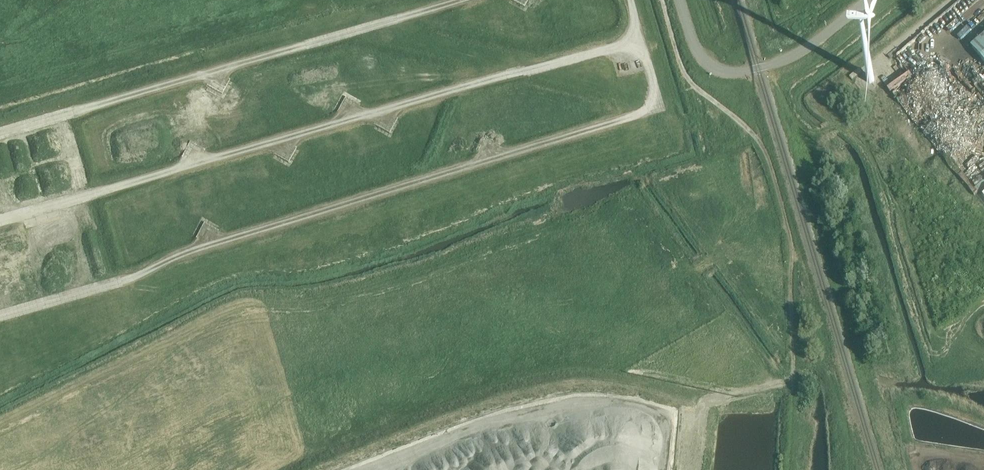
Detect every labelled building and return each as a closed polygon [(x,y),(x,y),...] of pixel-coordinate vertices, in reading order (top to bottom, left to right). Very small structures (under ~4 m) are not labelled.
[(971,47),(983,62),(983,36),(971,47)]
